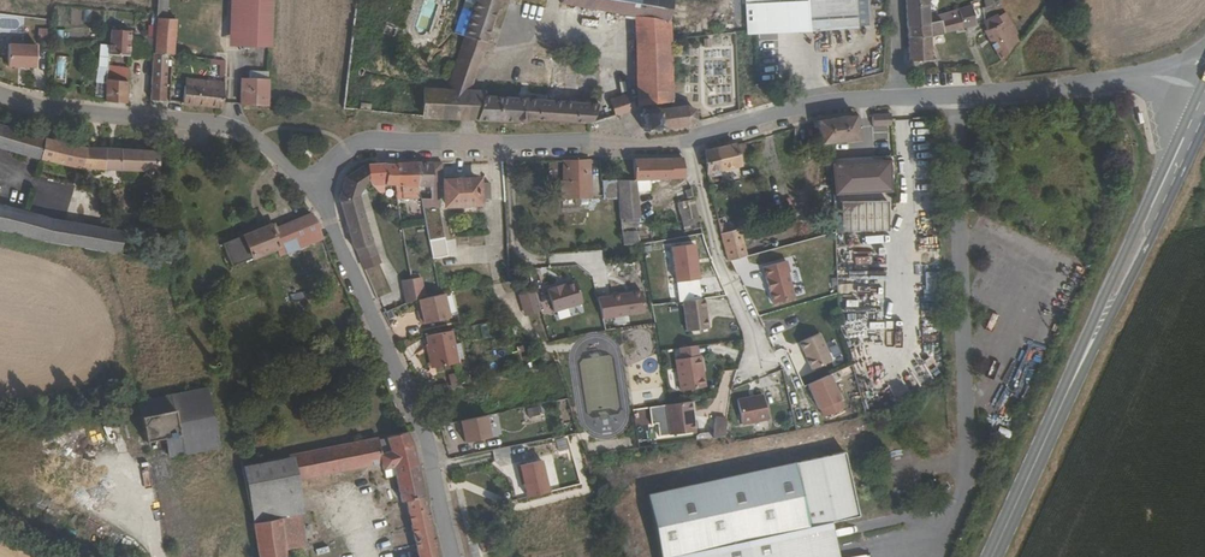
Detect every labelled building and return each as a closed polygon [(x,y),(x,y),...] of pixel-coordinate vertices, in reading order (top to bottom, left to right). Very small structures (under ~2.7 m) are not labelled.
[(241,48),(272,49),(274,0),(243,0),(241,48)] [(455,34),(466,38),(467,37),(479,0),(467,0),(455,34)] [(467,37),(488,44),(503,3),(512,6),(517,4),(518,0),(479,0),(467,37)] [(558,1),(558,4),(637,17),(670,22),(671,0),(552,0),(558,1)] [(746,32),(757,31),(753,0),(752,0),(743,1),(746,32)] [(757,31),(855,24),(853,0),(753,0),(757,31)] [(925,16),(924,0),(905,0),(906,23),(926,21),(925,16)] [(168,2),(160,1),(159,19),(169,20),(170,2),(168,2)] [(83,9),(83,21),(92,22),(93,9),(83,9)] [(951,11),(955,24),(959,23),(957,10),(951,11)] [(938,14),(941,26),(955,24),(951,11),(938,14)] [(1009,31),(1016,25),(1007,11),(1001,17),(1009,31)] [(926,21),(926,29),(941,26),(938,14),(925,16),(926,21)] [(670,38),(670,22),(637,17),(635,82),(635,91),(670,87),(670,56),(670,38)] [(1016,44),(1009,31),(1001,17),(988,29),(993,36),(991,37),(1004,59),(1016,44)] [(169,20),(159,19),(157,40),(156,55),(168,56),(175,57),(179,21),(169,20)] [(907,34),(927,32),(926,29),(926,21),(906,23),(907,34)] [(1009,31),(1016,44),(1022,36),(1016,25),(1009,31)] [(113,56),(131,56),(132,33),(114,32),(113,49),(113,56)] [(927,32),(907,34),(907,46),(928,42),(927,32)] [(467,37),(466,38),(450,85),(471,92),(488,44),(467,37)] [(148,56),(156,55),(157,40),(149,40),(148,56)] [(928,42),(907,46),(908,58),(929,55),(928,42)] [(112,77),(113,71),(113,56),(113,49),(103,48),(102,77),(112,77)] [(13,49),(14,71),(25,71),(25,70),(30,70),(30,71),(41,71),(41,49),(13,49)] [(156,59),(154,73),(153,84),(166,84),(168,56),(156,55),(156,59)] [(225,75),(225,59),(210,59),(210,75),(225,75)] [(111,105),(129,105),(130,85),(130,72),(113,71),(112,77),(111,100),(111,105)] [(244,106),(270,107),(272,72),(251,72),(251,82),(245,82),(244,106)] [(101,99),(111,100),(112,77),(102,77),(101,99)] [(435,81),(424,117),(440,118),(462,120),(472,92),(471,92),(450,85),(435,81)] [(221,85),(195,83),(195,90),(203,91),(221,92),(221,85)] [(152,102),(165,102),(166,84),(153,84),(152,102)] [(635,93),(635,105),(670,101),(670,87),(635,91),(635,93)] [(202,106),(203,91),(195,90),(194,105),(202,106)] [(221,92),(203,91),(202,106),(221,107),(221,92)] [(603,102),(607,101),(608,108),(635,105),(635,93),(602,97),(603,102)] [(530,123),(594,126),(599,109),(600,105),(600,96),(593,96),(590,105),(523,99),(523,104),(490,102),(488,121),(498,123),(520,126),(521,127),(523,128),(525,128),(527,128),(528,127),(529,125),(530,123)] [(599,109),(608,108),(607,101),(603,102),(602,97),(600,96),(600,105),(599,109)] [(688,116),(690,114),(694,111),(687,107),(685,107),(683,100),(670,101),(670,107),(645,110),(644,108),(641,107),(641,110),(639,113),(640,116),(642,115),(644,123),(641,124),(642,128),(644,127),(645,130),(647,130),(647,128),(652,127),(655,129),(689,123),(688,116)] [(1128,101),(1124,105),(1131,113),(1135,110),(1128,101)] [(821,142),(857,136),(855,114),(818,118),(821,142)] [(874,114),(875,126),(893,124),(893,114),(874,114)] [(89,149),(0,124),(0,149),(54,164),(102,171),(165,174),(162,152),(89,149)] [(735,155),(744,152),(742,145),(734,147),(735,155)] [(736,164),(735,155),(734,147),(734,146),(707,154),(707,158),(709,175),(736,166),(736,164)] [(745,161),(744,152),(735,155),(736,164),(745,161)] [(681,156),(669,157),(670,180),(681,179),(681,156)] [(636,180),(638,180),(670,180),(669,157),(633,157),(636,180)] [(567,196),(580,196),(585,196),(595,195),(594,158),(568,159),(568,176),(566,176),(567,196)] [(342,178),(338,202),(356,196),(367,178),(365,161),(342,178)] [(395,183),(394,162),(365,161),(367,178),(385,182),(387,187),(395,183)] [(417,186),(415,161),(394,162),(395,183),(417,186)] [(415,161),(417,186),(431,185),(431,162),(415,161)] [(431,185),(430,198),(420,197),(422,207),(439,207),(440,198),(438,186),(438,183),(440,182),(442,161),(437,162),(431,162),(431,185)] [(844,179),(846,197),(888,193),(886,175),(844,179)] [(482,205),(482,199),(481,182),(481,176),(461,177),(441,178),(442,207),(482,205)] [(375,189),(386,189),(387,187),(385,182),(367,178),(375,189)] [(620,181),(621,190),(624,220),(637,219),(641,218),(638,180),(636,180),(620,181)] [(490,199),(489,182),(481,182),(482,199),(490,199)] [(396,199),(418,198),(417,186),(395,183),(396,199)] [(372,243),(356,196),(338,202),(354,249),(372,243)] [(704,227),(703,220),(696,198),(679,204),(688,231),(704,227)] [(889,200),(843,204),(845,226),(891,222),(889,200)] [(0,206),(0,231),(126,257),(131,233),(0,206)] [(726,247),(732,259),(750,254),(742,227),(731,230),(726,213),(719,215),(726,247)] [(327,240),(320,225),(315,218),(286,229),(281,232),(290,255),(327,240)] [(625,231),(638,229),(637,219),(624,220),(625,231)] [(655,241),(653,227),(638,229),(625,231),(626,245),(644,243),(655,241)] [(248,266),(288,251),(279,228),(239,243),(248,266)] [(359,260),(376,255),(372,243),(354,249),(359,260)] [(674,280),(699,279),(697,244),(673,245),(674,280)] [(787,260),(764,266),(774,302),(796,296),(788,272),(790,271),(787,260)] [(423,277),(401,279),(404,301),(425,299),(423,277)] [(580,282),(552,289),(558,312),(586,305),(580,282)] [(638,286),(611,289),(614,311),(640,308),(638,286)] [(522,291),(528,313),(545,309),(539,287),(522,291)] [(429,315),(426,316),(429,326),(457,317),(449,293),(424,301),(429,315)] [(711,323),(706,295),(685,299),(690,327),(711,323)] [(466,361),(458,330),(432,337),(435,345),(433,346),(439,369),(466,361)] [(836,360),(823,333),(804,342),(817,369),(836,360)] [(550,354),(562,361),(570,348),(558,341),(550,354)] [(693,342),(680,344),(682,355),(677,355),(682,385),(706,381),(701,351),(695,352),(693,342)] [(808,384),(822,418),(846,408),(832,374),(808,384)] [(443,382),(446,389),(459,386),(457,377),(443,382)] [(156,442),(170,438),(198,432),(201,448),(223,443),(211,386),(202,388),(201,384),(192,386),(192,390),(147,400),(156,442)] [(697,422),(688,395),(664,403),(673,430),(697,422)] [(741,424),(768,422),(766,395),(739,396),(741,424)] [(104,407),(116,404),(115,396),(103,399),(104,407)] [(527,417),(540,415),(538,406),(525,409),(527,417)] [(497,437),(491,415),(463,422),(466,432),(469,431),(472,444),(497,437)] [(727,437),(728,417),(715,417),(713,436),(727,437)] [(1001,418),(998,425),(1010,431),(1013,424),(1001,418)] [(416,512),(433,509),(416,441),(412,431),(391,437),(393,444),(383,447),(388,466),(383,466),(387,483),(401,480),(407,505),(415,503),(416,512)] [(170,438),(173,454),(201,448),(198,432),(170,438)] [(383,466),(388,466),(383,447),(382,439),(316,453),(322,479),(383,466)] [(652,486),(667,556),(844,556),(839,533),(834,514),(861,507),(846,443),(652,486)] [(87,450),(71,454),(74,469),(90,466),(87,450)] [(308,494),(325,490),(322,479),(316,453),(299,457),(308,494)] [(308,494),(299,457),(246,466),(257,520),(282,515),(281,509),(327,498),(325,490),(308,494)] [(542,459),(518,465),(527,499),(551,493),(542,459)] [(465,466),(457,469),(459,482),(469,480),(465,466)] [(297,553),(336,545),(327,498),(281,509),(282,515),(257,520),(265,556),(298,556),(297,553)] [(419,523),(436,520),(433,509),(416,512),(419,523)] [(436,520),(419,523),(427,556),(444,556),(436,520)]
